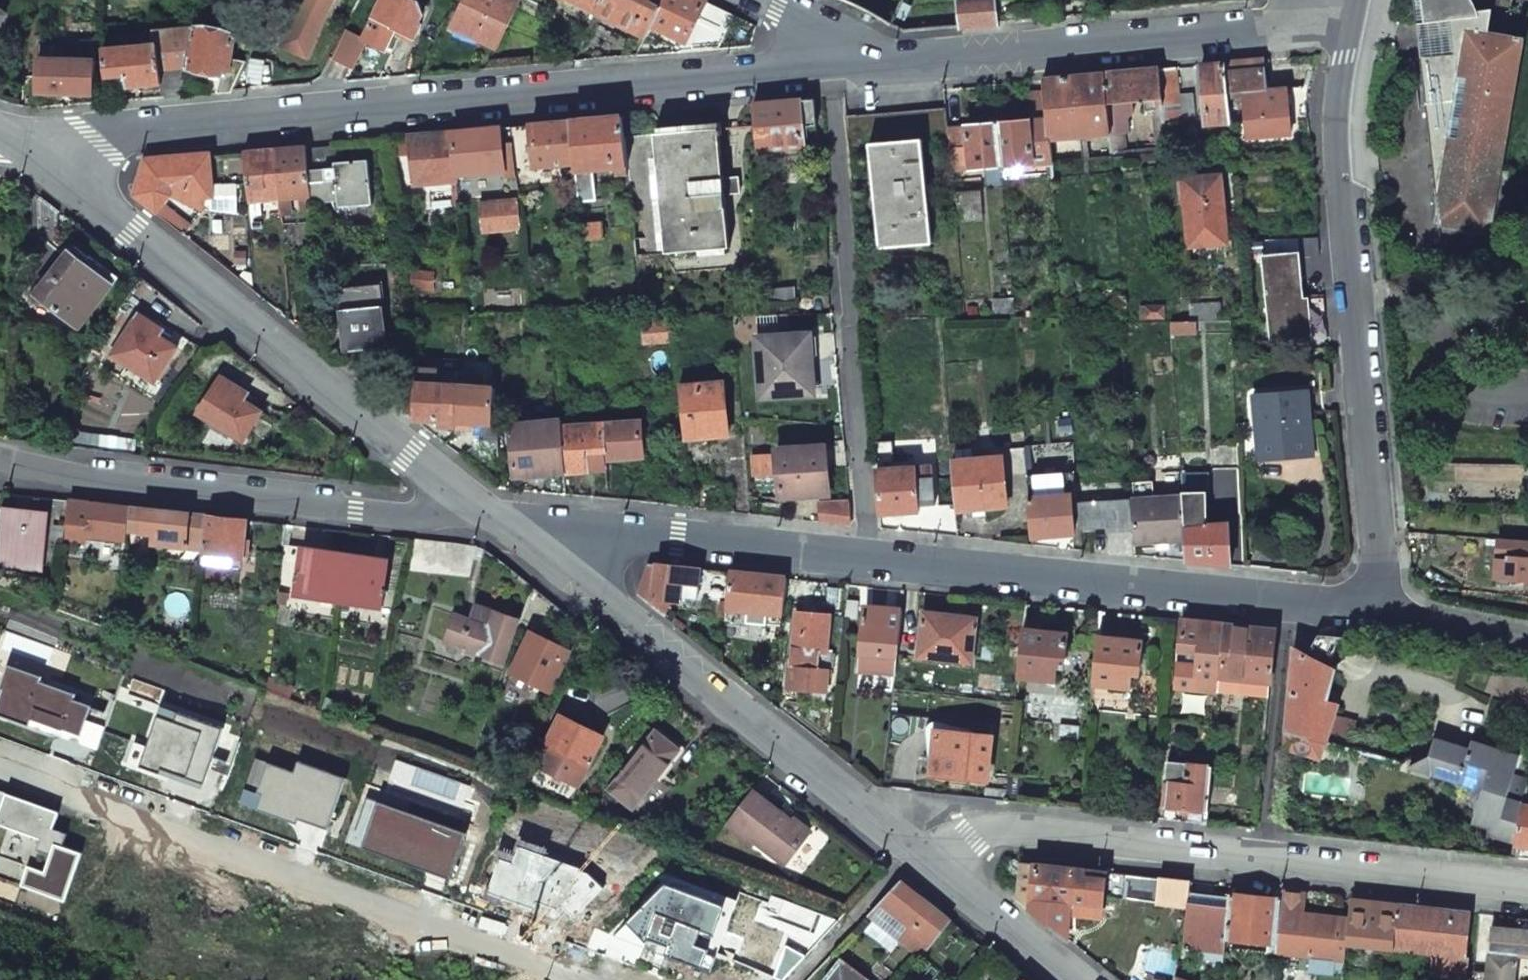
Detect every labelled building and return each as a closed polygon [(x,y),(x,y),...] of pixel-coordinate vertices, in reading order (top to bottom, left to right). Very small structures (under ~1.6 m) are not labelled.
[(373,21),(395,31),(414,40),(421,27),(419,26),(427,8),(410,0),(383,0),(373,21)] [(518,0),(467,0),(453,29),(475,39),(496,49),(520,1),(518,0)] [(597,15),(604,0),(566,0),(597,15)] [(597,15),(621,27),(645,38),(650,27),(659,8),(648,3),(650,0),(604,0),(597,15)] [(648,3),(659,8),(650,27),(684,44),(686,44),(706,3),(701,0),(650,0),(648,3)] [(993,0),(958,3),(961,29),(995,25),(995,22),(993,0)] [(1421,0),(1414,0),(1417,26),(1424,25),(1421,0)] [(1437,209),(1438,225),(1489,234),(1522,39),(1516,38),(1515,41),(1488,37),(1492,11),(1478,14),(1474,5),(1471,0),(1421,0),(1424,25),(1442,23),(1443,29),(1448,30),(1451,56),(1421,59),(1437,209)] [(734,16),(706,3),(686,44),(684,44),(680,51),(680,54),(718,50),(734,16)] [(395,31),(373,21),(363,42),(385,53),(395,31)] [(235,38),(195,30),(194,33),(188,68),(187,73),(205,76),(222,79),(228,80),(231,61),(235,38)] [(174,69),(188,68),(194,33),(170,34),(171,46),(172,46),(174,69)] [(350,69),(363,42),(346,34),(333,61),(350,69)] [(94,64),(95,44),(86,43),(85,63),(94,64)] [(171,46),(159,47),(161,71),(174,69),(172,46),(171,46)] [(159,47),(105,52),(107,80),(128,78),(130,89),(146,88),(163,86),(161,71),(159,47)] [(228,80),(222,79),(219,95),(232,94),(246,64),(231,61),(228,80)] [(85,63),(40,62),(38,95),(66,96),(94,97),(94,64),(85,63)] [(1265,62),(1226,65),(1229,96),(1243,94),(1248,140),(1292,135),(1291,122),(1290,115),(1289,115),(1286,91),(1268,92),(1267,77),(1265,62)] [(1226,65),(1204,67),(1210,127),(1231,125),(1229,96),(1226,65)] [(174,69),(161,71),(163,86),(164,100),(182,98),(187,73),(188,68),(174,69)] [(1178,70),(1161,72),(1165,123),(1181,121),(1182,122),(1197,121),(1195,96),(1181,97),(1179,83),(1178,70)] [(1133,74),(1106,76),(1111,136),(1113,152),(1126,151),(1124,121),(1133,114),(1133,104),(1149,102),(1150,107),(1157,107),(1158,118),(1154,118),(1157,148),(1167,147),(1165,123),(1161,72),(1133,74)] [(1075,79),(1045,82),(1046,92),(1048,121),(1049,142),(1111,136),(1106,76),(1075,79)] [(130,89),(128,78),(107,80),(104,80),(105,89),(112,95),(130,94),(130,89)] [(1313,88),(1286,91),(1289,115),(1290,115),(1291,122),(1309,120),(1308,108),(1313,88)] [(1029,94),(1031,123),(1048,121),(1046,92),(1029,94)] [(785,105),(754,108),(760,171),(770,170),(768,152),(805,149),(804,130),(818,128),(816,103),(785,105)] [(897,114),(847,118),(850,155),(872,153),(925,148),(951,147),(950,130),(948,110),(897,114)] [(599,122),(573,124),(577,166),(578,174),(593,173),(629,170),(626,138),(624,120),(599,122)] [(1015,124),(999,126),(1002,179),(1018,178),(1017,167),(1051,164),(1049,142),(1048,121),(1031,123),(1015,124)] [(544,127),(514,129),(515,144),(518,171),(577,166),(573,124),(544,127)] [(974,128),(950,130),(951,147),(953,172),(986,169),(987,186),(1003,184),(1002,179),(999,126),(974,128)] [(518,178),(515,144),(514,129),(506,130),(508,145),(511,179),(518,178)] [(674,134),(626,138),(629,170),(635,257),(730,250),(725,196),(739,195),(739,179),(723,181),(721,137),(723,137),(723,129),(674,134)] [(481,132),(456,135),(460,178),(505,173),(506,179),(511,179),(508,145),(506,130),(481,132)] [(434,137),(411,139),(415,186),(460,183),(460,178),(456,135),(434,137)] [(307,153),(307,148),(276,150),(281,200),(300,199),(301,213),(312,212),(311,204),(307,153)] [(932,246),(925,148),(872,153),(880,250),(932,246)] [(281,200),(276,150),(261,152),(246,153),(251,217),(261,216),(260,202),(281,200)] [(337,162),(336,150),(329,151),(328,151),(329,163),(337,162)] [(337,162),(329,163),(328,151),(326,151),(307,153),(311,204),(339,202),(340,208),(373,206),(369,162),(353,163),(337,164),(337,162)] [(213,177),(212,156),(147,162),(137,196),(170,222),(176,214),(165,205),(172,198),(205,214),(207,199),(214,199),(213,177)] [(593,173),(578,174),(581,202),(596,201),(593,173)] [(1185,180),(1191,246),(1227,244),(1222,177),(1185,180)] [(58,211),(41,198),(38,204),(35,229),(40,239),(54,243),(58,211)] [(521,203),(484,207),(485,234),(523,230),(521,203)] [(603,225),(583,227),(584,241),(604,240),(603,225)] [(72,253),(38,295),(78,329),(120,278),(92,256),(89,260),(86,264),(72,253)] [(1281,259),(1262,261),(1270,340),(1309,337),(1301,257),(1281,259)] [(435,275),(414,272),(412,290),(433,292),(435,275)] [(389,348),(383,284),(337,287),(340,311),(348,311),(351,351),(369,350),(372,383),(386,382),(400,381),(405,381),(403,363),(396,364),(394,348),(389,348)] [(1012,299),(991,301),(992,316),(1013,314),(1012,299)] [(140,315),(113,356),(143,376),(146,372),(157,380),(178,349),(167,341),(155,333),(159,328),(140,315)] [(1197,334),(1196,322),(1182,323),(1172,319),(1174,336),(1197,334)] [(677,342),(675,322),(646,325),(647,345),(677,342)] [(816,396),(812,336),(758,339),(763,400),(790,398),(816,396)] [(418,380),(415,419),(437,420),(436,426),(447,427),(458,428),(459,388),(436,386),(437,377),(437,373),(418,371),(418,380)] [(460,374),(437,373),(437,377),(436,386),(459,388),(460,374)] [(487,376),(460,374),(459,388),(487,390),(487,376)] [(223,378),(199,415),(215,425),(213,429),(228,439),(232,435),(244,443),(262,413),(251,406),(240,399),(244,391),(223,378)] [(398,406),(415,419),(418,380),(412,380),(405,381),(400,381),(398,406)] [(730,436),(725,383),(682,386),(686,440),(708,438),(730,436)] [(459,388),(458,428),(467,428),(475,429),(475,423),(487,424),(494,424),(496,390),(495,391),(487,390),(459,388)] [(1308,400),(1257,404),(1262,467),(1288,465),(1313,463),(1308,400)] [(562,427),(561,420),(512,425),(516,477),(541,475),(566,474),(562,427)] [(641,422),(562,427),(566,474),(589,472),(589,461),(607,460),(607,462),(626,461),(645,460),(641,422)] [(494,424),(487,424),(486,441),(477,441),(477,453),(498,456),(498,425),(494,424)] [(830,495),(825,445),(777,449),(781,499),(830,495)] [(350,457),(361,467),(368,459),(357,449),(350,457)] [(774,475),(773,455),(753,457),(755,477),(774,475)] [(1003,457),(952,461),(956,510),(981,508),(1007,506),(1003,457)] [(607,460),(589,461),(589,472),(608,470),(607,462),(607,460)] [(932,466),(877,470),(881,516),(920,512),(920,507),(928,506),(936,506),(932,466)] [(1074,472),(1027,475),(1029,497),(1028,497),(1032,536),(1053,534),(1074,532),(1072,493),(1075,493),(1074,472)] [(1205,493),(1182,495),(1183,497),(1185,539),(1187,560),(1210,562),(1233,565),(1230,523),(1206,524),(1205,493)] [(6,494),(4,509),(0,542),(0,563),(55,570),(58,545),(65,545),(66,538),(70,501),(38,497),(6,494)] [(1183,497),(1133,500),(1135,528),(1135,542),(1158,541),(1170,540),(1177,540),(1185,539),(1183,497)] [(1133,500),(1081,503),(1082,527),(1108,526),(1108,530),(1121,529),(1135,528),(1133,500)] [(100,504),(70,501),(66,538),(114,543),(113,554),(124,556),(127,531),(130,508),(100,504)] [(850,502),(822,503),(822,523),(847,525),(850,524),(852,523),(850,502)] [(168,512),(130,508),(127,531),(156,534),(154,551),(164,553),(166,545),(203,549),(207,516),(168,512)] [(207,516),(203,549),(203,554),(234,558),(243,559),(245,540),(248,521),(207,516)] [(409,570),(471,579),(474,564),(477,548),(454,544),(415,539),(409,570)] [(1501,539),(1499,559),(1498,578),(1527,581),(1527,541),(1501,539)] [(1158,548),(1170,548),(1170,540),(1158,541),(1158,548)] [(296,594),(303,548),(284,545),(280,592),(296,594)] [(325,551),(303,548),(296,594),(339,601),(346,554),(325,551)] [(202,565),(233,569),(234,558),(203,554),(202,565)] [(368,557),(346,554),(339,601),(382,607),(389,560),(368,557)] [(650,565),(640,597),(661,614),(663,601),(670,601),(672,602),(679,602),(680,584),(681,576),(687,577),(688,569),(657,567),(650,565)] [(688,569),(687,577),(681,576),(680,584),(697,586),(698,571),(688,569)] [(699,586),(698,601),(727,603),(730,574),(701,571),(699,586)] [(757,577),(730,574),(727,603),(727,609),(768,614),(781,616),(785,580),(757,577)] [(679,599),(698,601),(699,586),(697,586),(680,584),(679,599)] [(663,601),(661,614),(668,619),(670,601),(663,601)] [(858,603),(847,602),(845,619),(856,620),(858,603)] [(456,615),(447,641),(505,661),(519,619),(491,610),(491,608),(477,603),(471,620),(456,615)] [(725,622),(766,626),(768,614),(727,609),(725,622)] [(866,609),(859,673),(894,677),(900,612),(883,610),(866,609)] [(814,617),(798,615),(792,669),(790,669),(788,691),(825,695),(827,679),(831,679),(834,656),(825,655),(830,619),(814,617)] [(951,618),(925,615),(920,658),(972,664),(977,620),(951,618)] [(1179,651),(1199,654),(1197,668),(1178,665),(1174,690),(1218,694),(1219,679),(1224,626),(1203,624),(1182,622),(1179,651)] [(1224,626),(1219,679),(1270,685),(1275,632),(1250,629),(1224,626)] [(1065,668),(1068,635),(1046,633),(1025,631),(1020,678),(1056,682),(1058,668),(1065,668)] [(570,651),(532,633),(512,672),(550,691),(570,651)] [(1138,676),(1142,643),(1120,641),(1099,638),(1094,686),(1130,689),(1131,675),(1138,676)] [(1293,647),(1283,748),(1285,749),(1319,758),(1339,703),(1326,699),(1333,670),(1293,647)] [(5,668),(0,683),(0,692),(1,692),(0,694),(0,719),(27,728),(30,720),(79,736),(89,707),(71,701),(73,695),(38,683),(39,679),(5,668)] [(1270,685),(1219,679),(1218,694),(1269,699),(1270,685)] [(222,730),(177,714),(174,723),(157,717),(139,768),(162,776),(164,771),(203,784),(222,730)] [(583,725),(562,715),(537,764),(579,785),(604,736),(583,725)] [(1334,717),(1325,744),(1344,749),(1352,724),(1334,717)] [(656,731),(609,790),(632,809),(679,750),(667,741),(656,731)] [(993,738),(938,732),(933,774),(961,776),(988,779),(993,738)] [(1520,757),(1473,744),(1471,752),(1435,741),(1431,758),(1411,767),(1410,769),(1484,790),(1483,793),(1482,792),(1475,823),(1493,827),(1491,834),(1516,841),(1523,806),(1523,805),(1507,800),(1508,798),(1516,773),(1520,757)] [(1211,766),(1166,761),(1162,805),(1184,808),(1207,811),(1211,766)] [(345,780),(297,763),(293,775),(268,766),(258,794),(262,796),(257,811),(297,825),(298,820),(327,830),(345,780)] [(1508,798),(1507,800),(1523,805),(1527,791),(1527,777),(1516,773),(1508,798)] [(753,791),(727,824),(754,846),(757,842),(785,864),(811,830),(803,823),(795,817),(791,821),(753,791)] [(583,795),(578,807),(592,813),(597,800),(583,795)] [(5,796),(0,809),(0,827),(41,841),(38,850),(51,855),(45,873),(28,867),(21,887),(64,902),(81,854),(60,847),(64,835),(52,831),(58,814),(5,796)] [(468,834),(366,798),(355,831),(369,836),(364,850),(421,870),(425,860),(454,870),(468,834)] [(1523,806),(1516,841),(1516,844),(1522,846),(1527,847),(1527,807),(1523,806)] [(702,845),(690,842),(687,850),(700,855),(702,845)] [(1520,858),(1522,846),(1516,844),(1514,857),(1520,858)] [(1024,864),(1020,901),(1031,910),(1035,866),(1024,864)] [(1107,875),(1035,866),(1031,910),(1050,925),(1069,940),(1073,902),(1104,906),(1104,898),(1107,875)] [(1104,898),(1189,910),(1191,896),(1192,886),(1107,875),(1104,898)] [(735,903),(671,878),(612,938),(710,973),(735,903)] [(868,914),(921,957),(922,956),(951,921),(934,908),(918,894),(901,881),(868,914)] [(1230,901),(1191,896),(1189,910),(1228,915),(1230,901)] [(1256,901),(1230,898),(1230,901),(1228,915),(1226,939),(1276,944),(1280,917),(1281,904),(1256,901)] [(1072,915),(1102,918),(1104,906),(1073,902),(1072,915)] [(1375,906),(1351,904),(1349,923),(1346,944),(1394,951),(1399,908),(1375,906)] [(1436,912),(1399,908),(1394,951),(1466,961),(1472,916),(1436,912)] [(1228,915),(1189,910),(1185,949),(1205,952),(1224,955),(1226,939),(1228,915)] [(1275,953),(1311,956),(1310,970),(1344,974),(1346,944),(1349,923),(1314,920),(1280,917),(1276,944),(1275,953)] [(1473,979),(1516,979),(1519,958),(1527,959),(1527,921),(1518,920),(1517,933),(1505,932),(1492,930),(1488,974),(1473,973),(1473,979)] [(852,973),(856,968),(841,956),(824,977),(828,979),(861,979),(852,973)] [(874,976),(879,979),(892,979),(894,977),(881,968),(874,976)]
